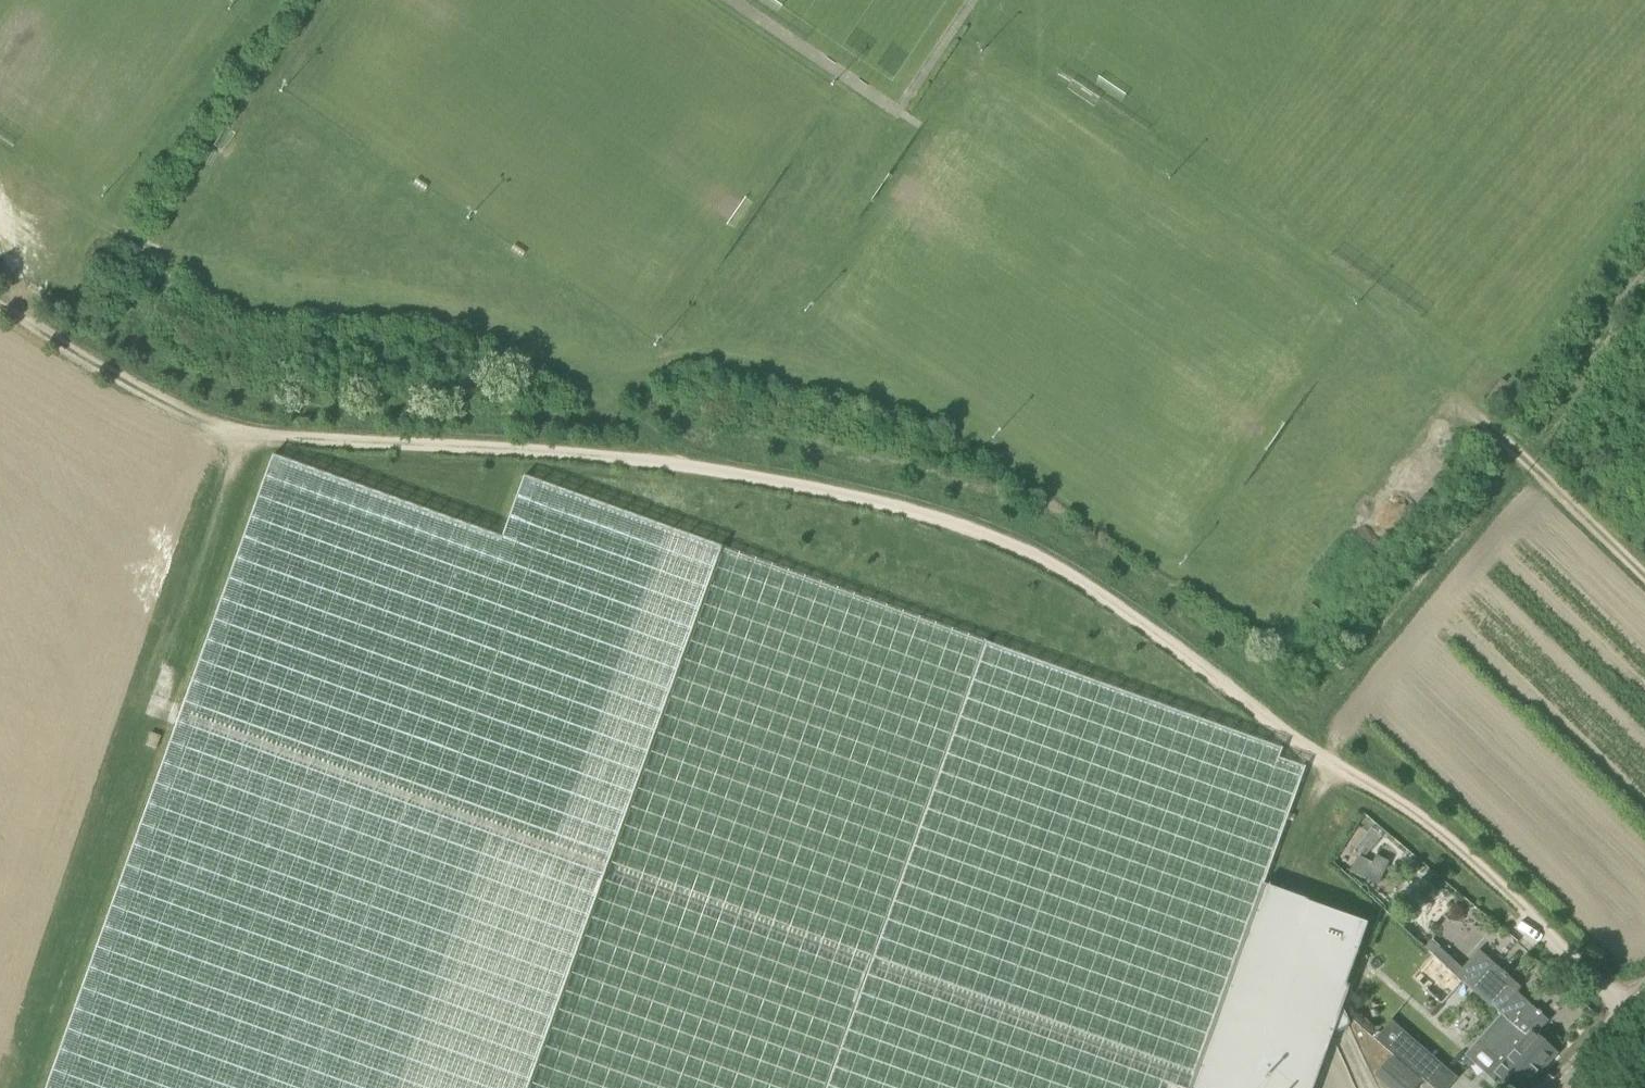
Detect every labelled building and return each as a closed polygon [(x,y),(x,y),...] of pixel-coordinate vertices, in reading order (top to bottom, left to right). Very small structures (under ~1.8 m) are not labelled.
[(1261,888),(1303,769),(1277,759),(1280,750),(721,549),(523,478),(500,540),(271,458),(46,1087),(1188,1087),(1261,888)] [(1350,872),(1366,880),(1374,864),(1358,856),(1350,872)] [(1391,863),(1377,857),(1374,864),(1366,880),(1379,887),(1391,863)] [(1311,1068),(1322,1074),(1323,1073),(1316,1069),(1328,1036),(1341,1011),(1338,1007),(1367,926),(1282,895),(1266,889),(1261,888),(1189,1087),(1300,1087),(1311,1068)] [(1517,1049),(1541,1071),(1557,1053),(1537,1035),(1549,1021),(1517,992),(1521,988),(1479,950),(1455,977),(1462,983),(1498,1013),(1504,1018),(1527,1039),(1517,1049)] [(1504,1018),(1480,1043),(1503,1064),(1492,1077),(1504,1087),(1526,1087),(1541,1071),(1517,1049),(1527,1039),(1504,1018)] [(1458,1078),(1392,1021),(1377,1040),(1433,1087),(1450,1087),(1458,1078)] [(1375,1077),(1388,1087),(1418,1087),(1423,1082),(1393,1056),(1375,1077)] [(1319,1078),(1309,1072),(1301,1087),(1313,1087),(1319,1078)]
